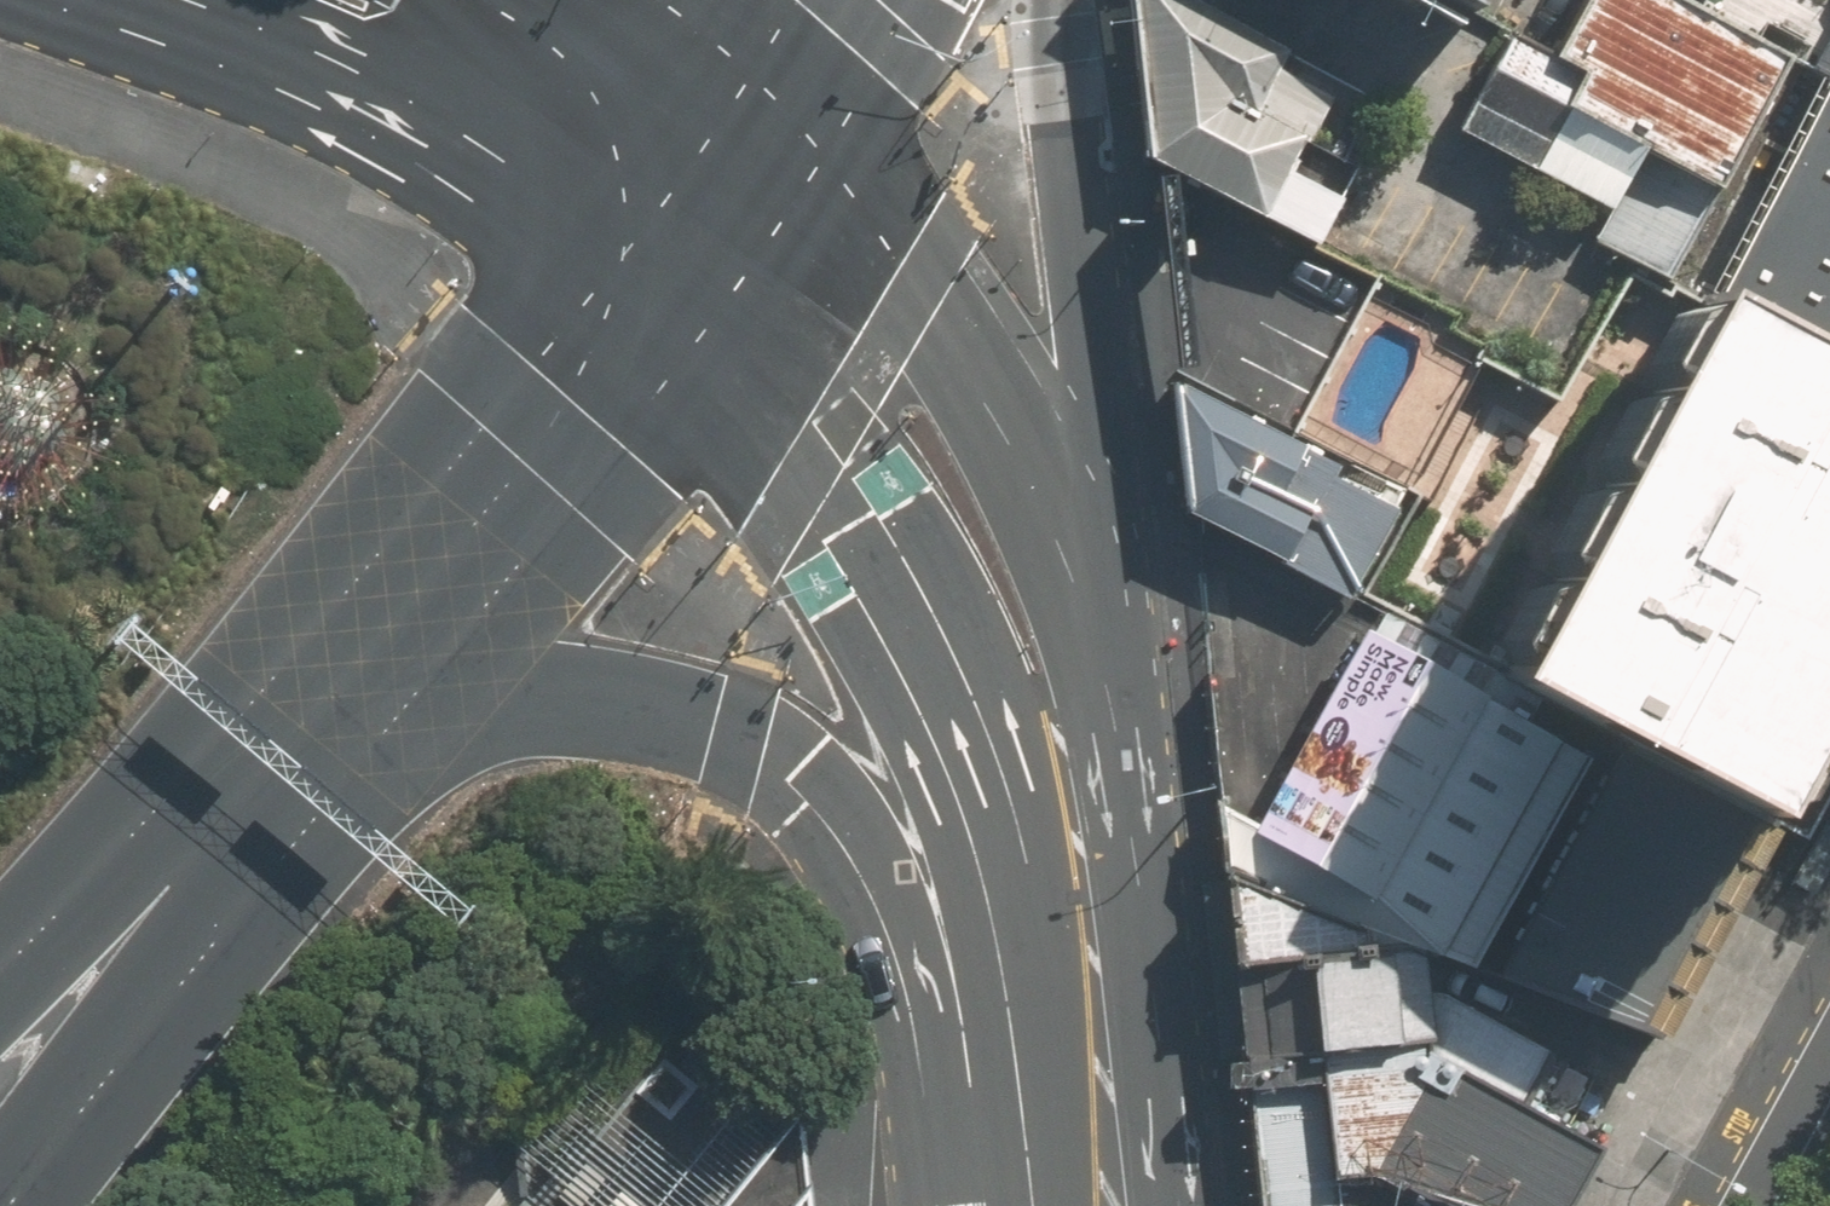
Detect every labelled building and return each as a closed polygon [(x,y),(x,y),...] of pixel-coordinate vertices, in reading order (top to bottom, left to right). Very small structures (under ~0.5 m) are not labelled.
[(1381,105),(1185,0),(1135,0),(1150,157),(1308,240),(1381,105)] [(1687,0),(1579,0),(1549,53),(1504,28),(1450,125),(1613,215),(1598,242),(1629,259),(1667,280),(1790,56),(1687,0)] [(1482,16),(1491,0),(1452,0),(1482,16)] [(1829,82),(1829,18),(1804,68),(1824,79),(1829,82)] [(1712,302),(1829,364),(1829,82),(1824,79),(1768,190),(1712,302)] [(1508,689),(1601,738),(1618,747),(1776,830),(1829,728),(1829,364),(1712,302),(1508,689)] [(1409,500),(1183,390),(1195,500),(1353,587),(1409,500)] [(1601,738),(1508,689),(1376,620),(1255,826),(1431,925),(1484,954),(1601,738)] [(1661,1048),(1776,830),(1618,747),(1504,967),(1661,1048)] [(1222,868),(1419,947),(1425,936),(1431,925),(1255,826),(1216,804),(1222,868)] [(1824,830),(1791,892),(1813,903),(1829,871),(1829,833),(1824,830)] [(1222,868),(1256,1205),(1564,1205),(1577,1184),(1595,1152),(1509,1106),(1539,1052),(1429,990),(1424,968),(1419,947),(1222,868)] [(801,1111),(722,1205),(811,1205),(801,1111)]
